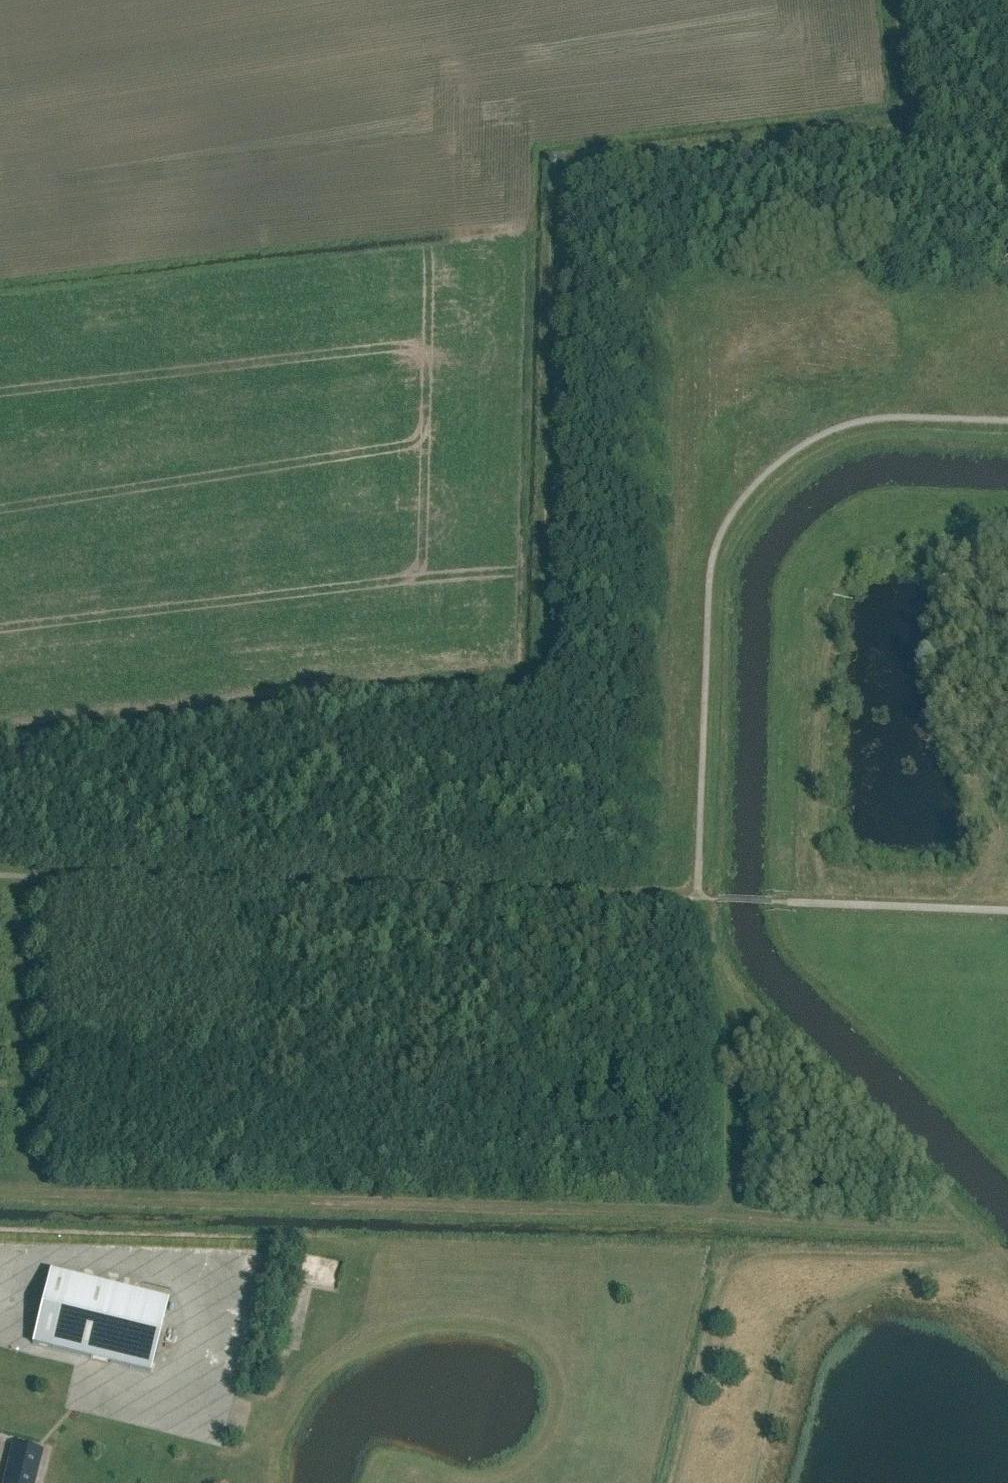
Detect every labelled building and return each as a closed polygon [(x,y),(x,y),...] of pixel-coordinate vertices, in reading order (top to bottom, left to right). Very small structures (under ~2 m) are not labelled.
[(151,1374),(168,1302),(50,1273),(32,1344),(151,1374)] [(41,1453),(32,1450),(26,1474),(8,1469),(5,1482),(34,1482),(41,1453)]
